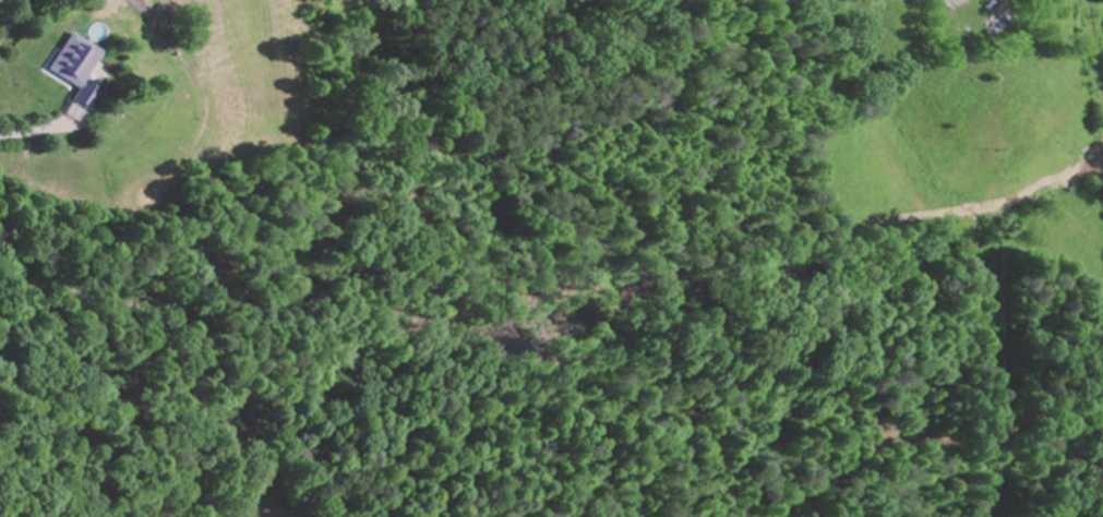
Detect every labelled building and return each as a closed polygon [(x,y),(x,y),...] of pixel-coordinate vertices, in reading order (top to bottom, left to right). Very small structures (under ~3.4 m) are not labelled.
[(90,109),(99,91),(86,83),(103,51),(71,33),(50,71),(81,88),(74,100),(90,109)]
